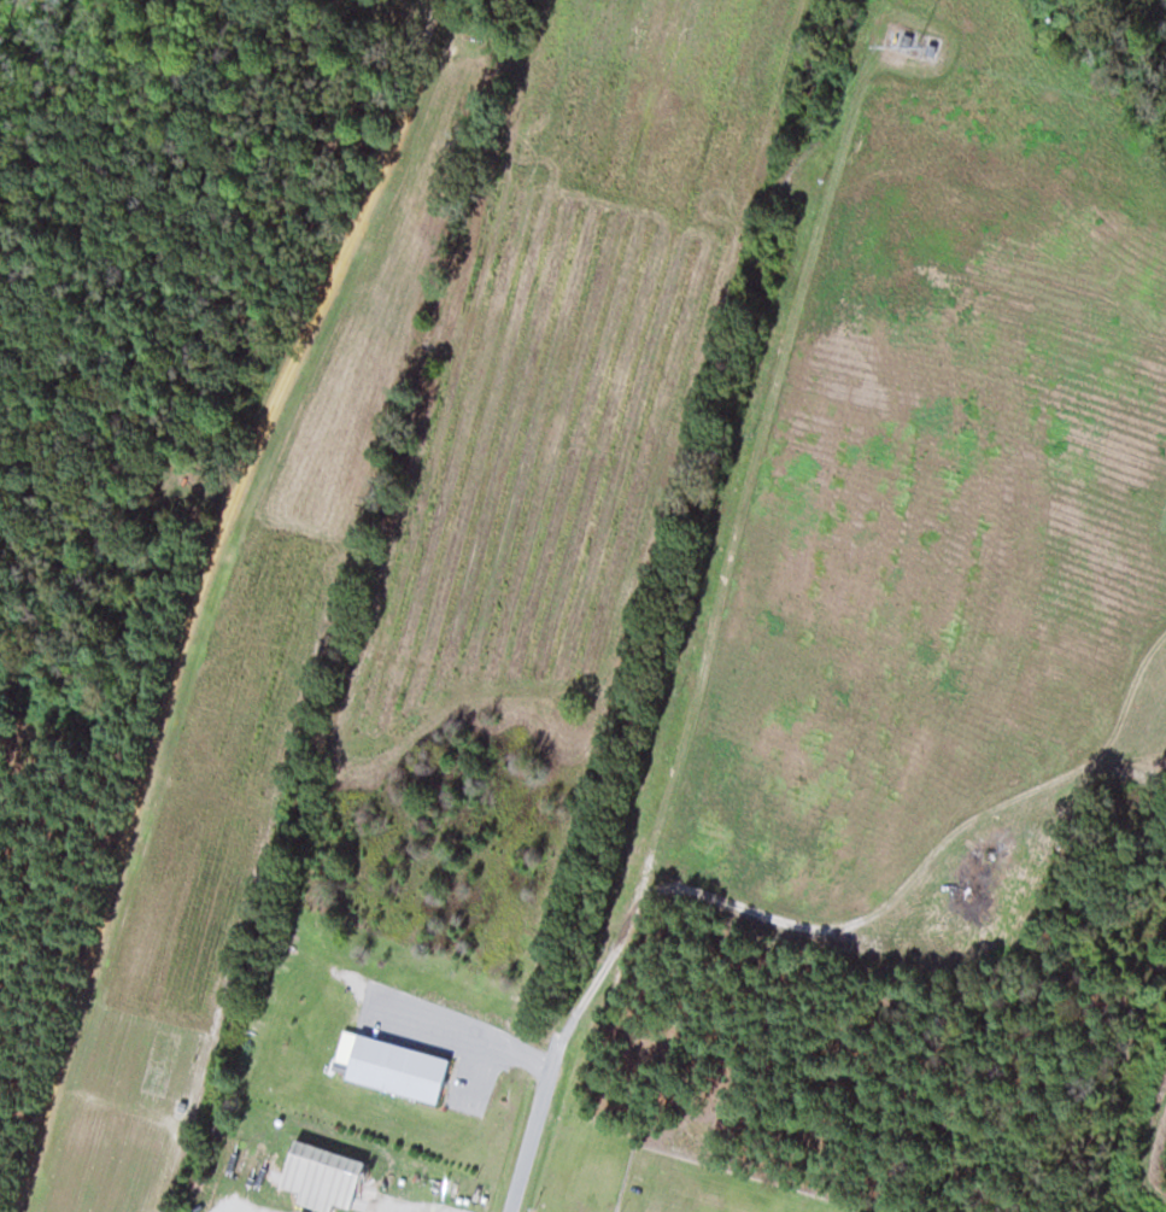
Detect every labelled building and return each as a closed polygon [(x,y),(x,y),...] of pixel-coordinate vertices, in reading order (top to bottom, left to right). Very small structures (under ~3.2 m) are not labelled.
[(355,1033),(344,1079),(440,1103),(451,1058),(355,1033)] [(328,1211),(332,1211),(335,1204),(352,1209),(366,1159),(291,1138),(277,1186),(299,1192),(296,1203),(328,1211)]
